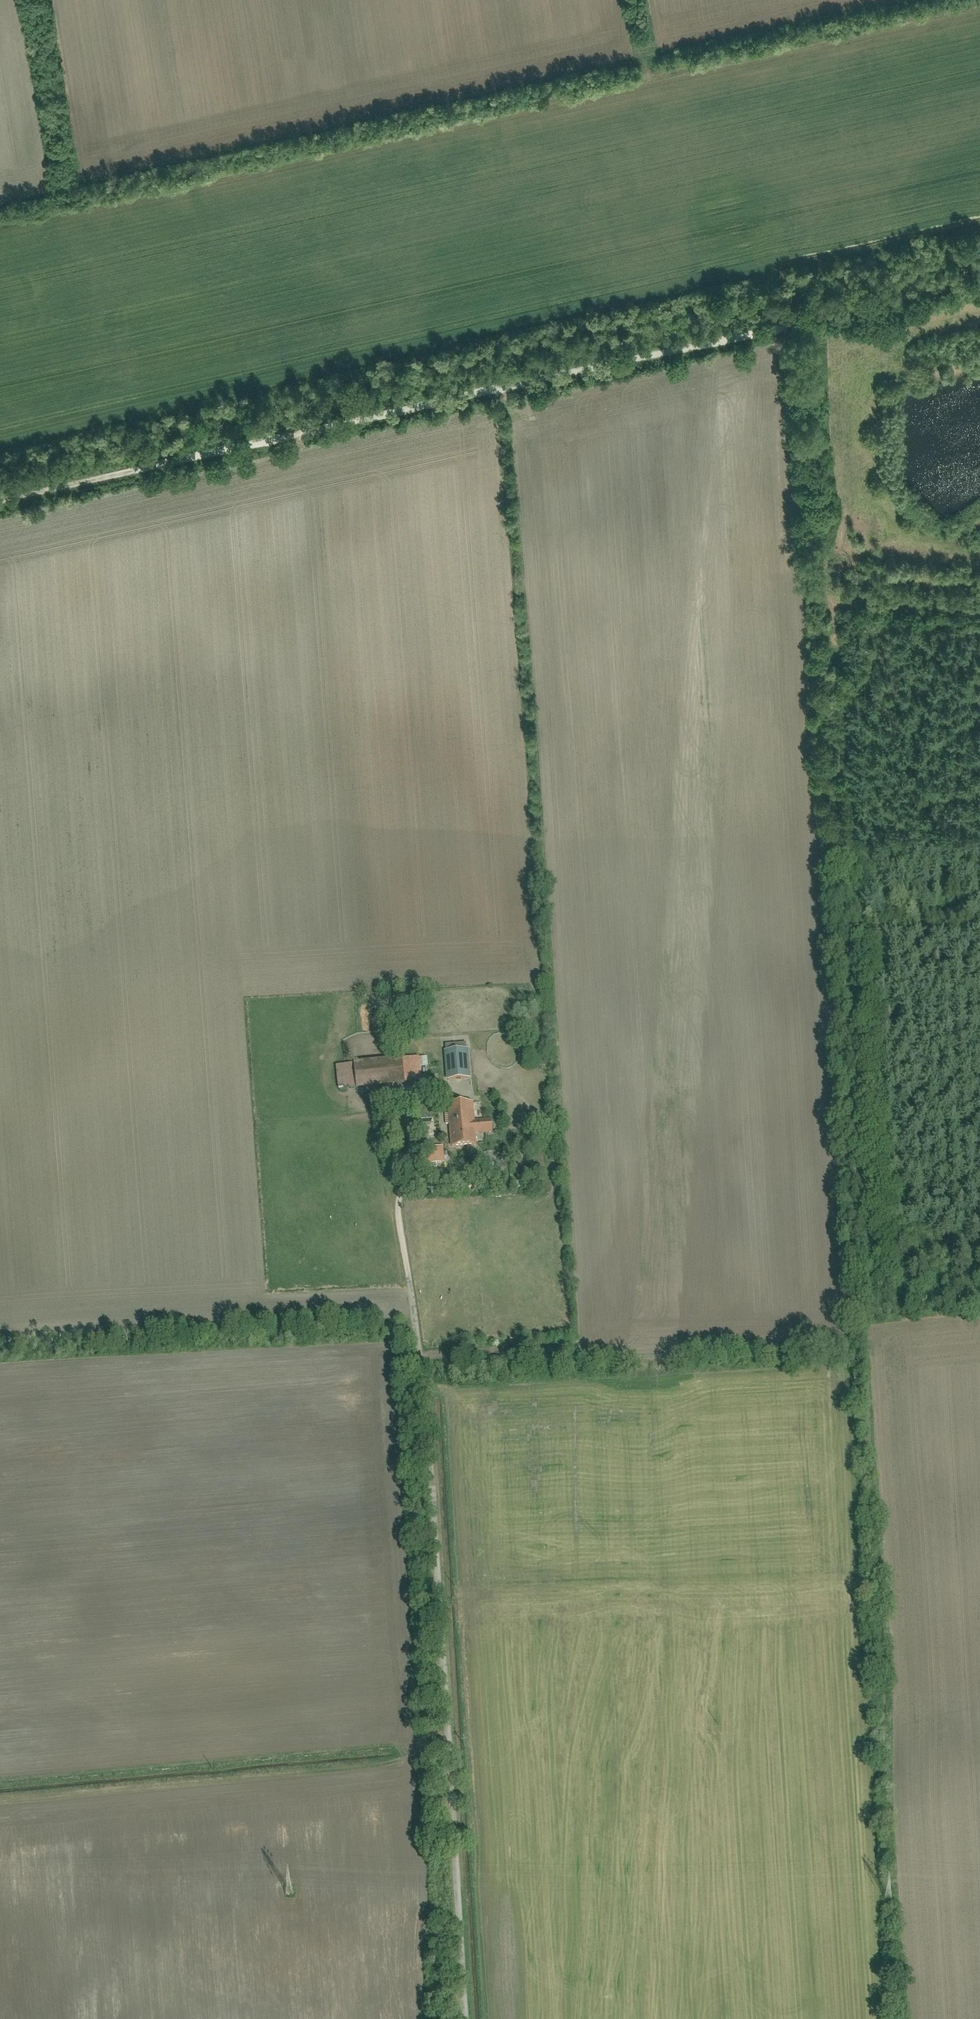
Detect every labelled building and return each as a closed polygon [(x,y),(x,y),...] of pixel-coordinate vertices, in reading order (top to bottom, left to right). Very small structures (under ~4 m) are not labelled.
[(469,1049),(445,1048),(448,1079),(471,1076),(469,1049)] [(428,1055),(336,1062),(337,1092),(428,1085),(428,1055)] [(447,1105),(450,1146),(478,1145),(476,1135),(492,1133),(491,1115),(475,1116),(473,1100),(447,1105)] [(443,1162),(442,1146),(425,1147),(426,1163),(443,1162)]
